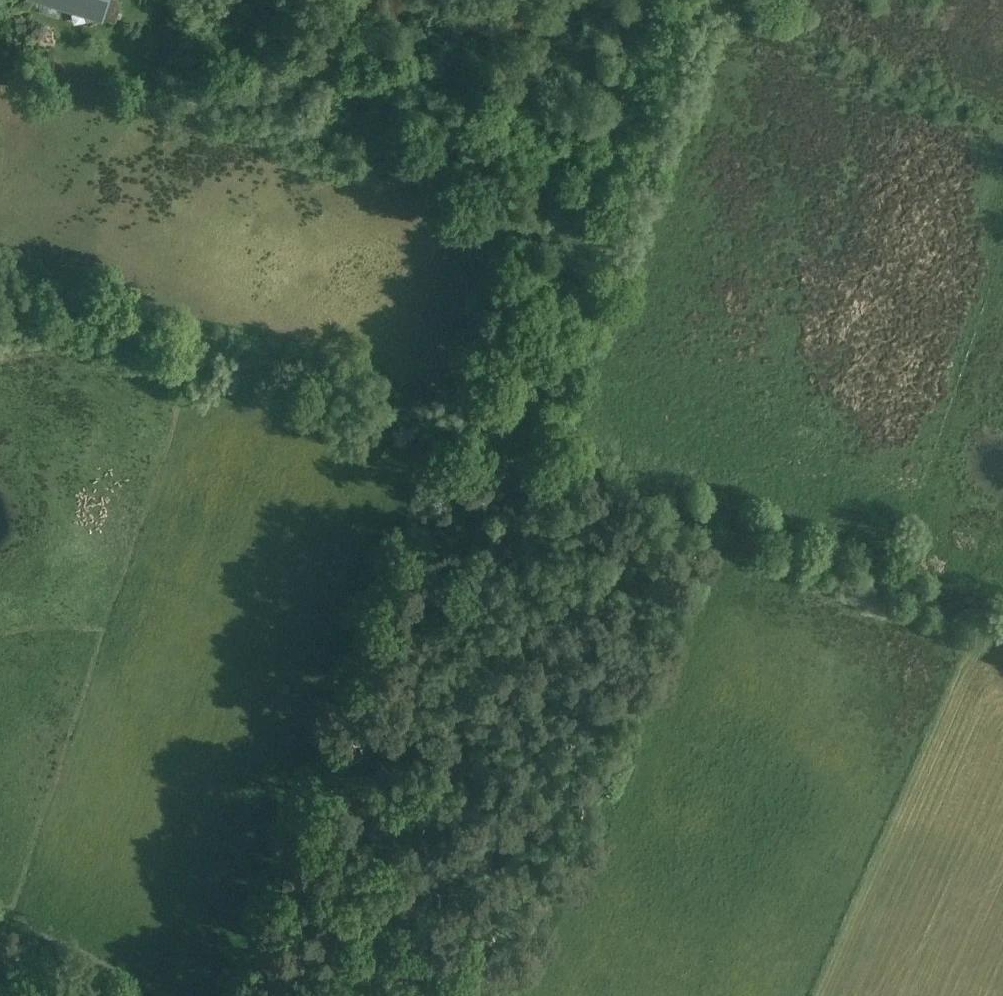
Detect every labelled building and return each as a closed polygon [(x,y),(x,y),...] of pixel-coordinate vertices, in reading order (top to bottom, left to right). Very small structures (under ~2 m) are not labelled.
[(102,16),(107,0),(50,0),(102,16)] [(102,16),(116,20),(122,0),(107,0),(102,16)]
